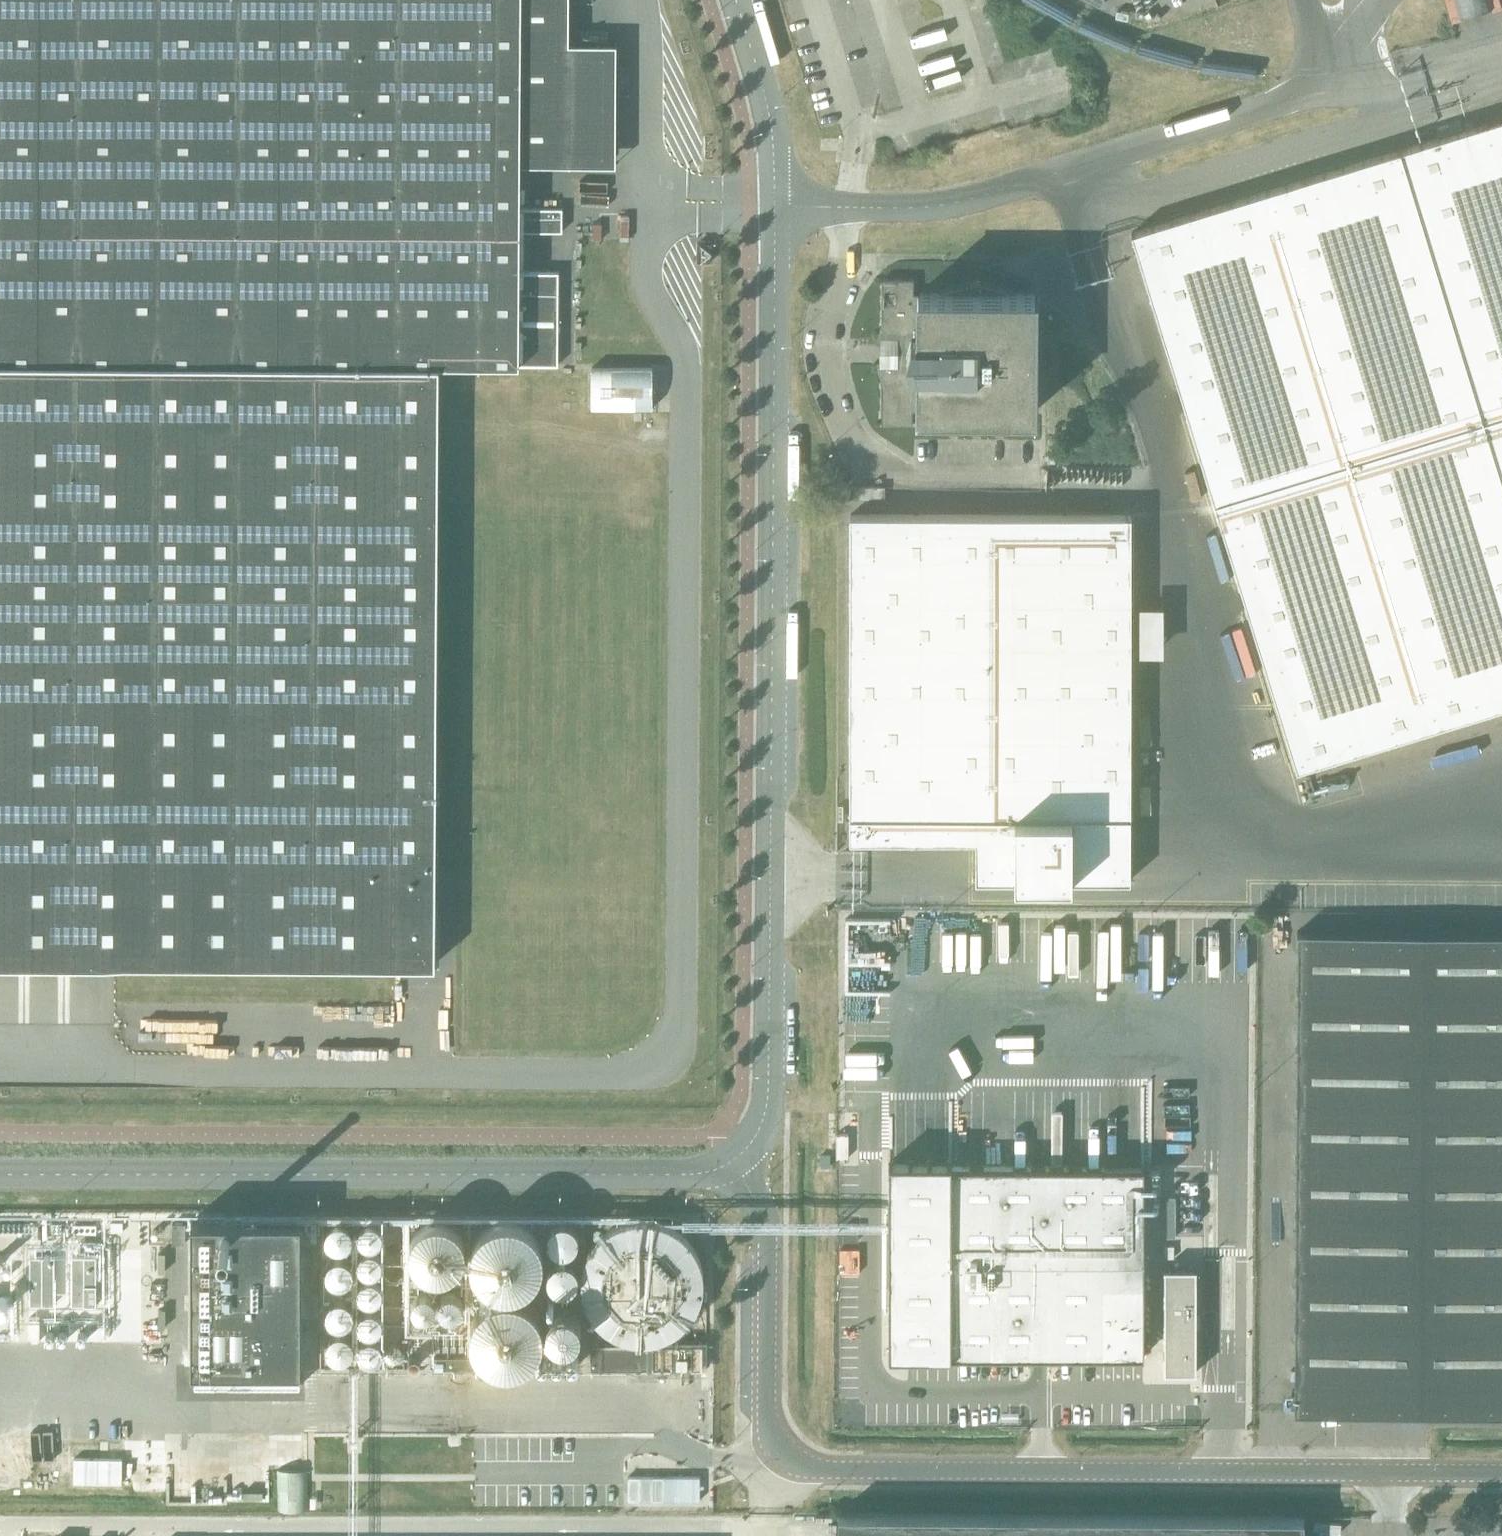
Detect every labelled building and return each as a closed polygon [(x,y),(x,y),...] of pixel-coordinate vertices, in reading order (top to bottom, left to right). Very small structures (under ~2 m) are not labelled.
[(435,963),(439,363),(558,364),(558,271),(519,271),(520,230),(520,207),(521,42),(569,43),(569,0),(0,0),(0,961),(435,963)] [(1132,231),(1297,768),(1501,704),(1501,117),(1132,231)] [(1462,128),(1459,119),(1436,126),(1439,135),(1462,128)] [(562,231),(562,208),(562,207),(520,207),(520,230),(562,231)] [(1035,411),(1036,348),(1036,293),(1006,292),(1006,290),(977,282),(948,290),(948,292),(914,292),(914,278),(882,277),(882,338),(897,338),(897,364),(882,364),(881,424),(913,424),(913,410),(947,410),(947,413),(976,420),(1005,413),(1005,410),(1035,411)] [(1058,369),(1058,344),(1049,345),(1049,369),(1058,369)] [(652,407),(652,367),(591,367),(591,407),(652,407)] [(885,498),(885,486),(851,486),(851,498),(885,498)] [(1130,879),(1131,514),(850,514),(849,839),(975,839),(975,879),(1130,879)] [(1141,650),(1165,650),(1165,602),(1140,602),(1141,650)] [(1298,931),(1294,1411),(1501,1412),(1501,932),(1298,931)] [(889,1161),(888,1355),(1030,1355),(1030,1353),(1048,1353),(1048,1355),(1144,1355),(1144,1165),(1141,1165),(1141,1168),(1104,1168),(1104,1165),(951,1165),(951,1161),(948,1161),(948,1163),(932,1163),(931,1161),(928,1161),(928,1163),(912,1163),(912,1161),(909,1161),(909,1163),(893,1163),(893,1161),(889,1161)] [(531,1282),(534,1279),(536,1277),(538,1274),(539,1272),(540,1271),(541,1268),(542,1264),(543,1261),(543,1257),(543,1256),(543,1252),(543,1250),(542,1247),(542,1244),(540,1240),(540,1239),(538,1236),(536,1233),(534,1230),(533,1229),(530,1227),(527,1225),(523,1222),(518,1220),(515,1219),(510,1218),(507,1218),(505,1218),(501,1219),(498,1219),(493,1221),(490,1222),(486,1225),(483,1227),(481,1229),(478,1232),(476,1235),(476,1236),(474,1239),(473,1241),(472,1244),(471,1247),(471,1250),(470,1254),(470,1257),(471,1259),(471,1262),(472,1265),(473,1267),(474,1270),(475,1273),(476,1275),(478,1277),(481,1280),(483,1282),(486,1284),(490,1287),(493,1288),(496,1290),(500,1290),(501,1291),(505,1291),(508,1291),(513,1291),(516,1290),(520,1289),(521,1288),(524,1287),(526,1286),(529,1284),(531,1282)] [(625,1339),(629,1340),(633,1341),(638,1342),(642,1342),(647,1342),(651,1341),(656,1340),(660,1339),(662,1338),(666,1337),(670,1335),(672,1334),(676,1332),(680,1329),(683,1326),(686,1323),(689,1320),(692,1316),(694,1313),(697,1309),(699,1305),(700,1301),(701,1296),(702,1292),(703,1288),(703,1283),(704,1281),(703,1277),(703,1272),(702,1268),(701,1264),(700,1260),(698,1256),(697,1254),(695,1250),(693,1246),(690,1242),(687,1239),(684,1236),(681,1233),(679,1232),(676,1229),(672,1227),(670,1226),(666,1224),(662,1223),(657,1221),(651,1220),(647,1220),(642,1219),(636,1220),(631,1220),(627,1221),(625,1222),(621,1223),(617,1225),(615,1226),(611,1228),(607,1231),(604,1233),(600,1236),(599,1238),(596,1241),(593,1244),(592,1246),(589,1250),(587,1254),(586,1258),(584,1262),(583,1266),(582,1271),(581,1275),(581,1279),(581,1282),(581,1286),(582,1290),(583,1295),(583,1297),(585,1301),(586,1305),(588,1309),(590,1313),(592,1315),(596,1320),(599,1323),(602,1326),(605,1329),(609,1332),(615,1335),(618,1337),(621,1338),(625,1339)] [(192,1220),(192,1369),(300,1369),(301,1220),(192,1220)] [(411,1238),(410,1241),(410,1244),(410,1247),(410,1250),(410,1253),(411,1256),(412,1259),(413,1261),(415,1264),(416,1266),(418,1268),(421,1270),(423,1272),(426,1273),(429,1274),(431,1275),(434,1276),(439,1276),(442,1275),(445,1275),(448,1274),(450,1273),(453,1271),(455,1269),(457,1267),(459,1265),(461,1263),(462,1260),(464,1257),(464,1254),(465,1251),(465,1248),(465,1247),(465,1244),(464,1241),(464,1239),(463,1238),(462,1235),(461,1233),(460,1231),(458,1229),(457,1228),(455,1226),(452,1224),(451,1223),(448,1222),(446,1221),(441,1220),(438,1220),(435,1220),(431,1221),(426,1222),(422,1224),(420,1226),(418,1228),(416,1230),(415,1232),(414,1233),(412,1235),(411,1238)] [(560,1220),(558,1221),(556,1222),(554,1223),(552,1224),(552,1225),(551,1226),(550,1228),(549,1230),(548,1232),(548,1233),(547,1235),(548,1237),(548,1239),(548,1240),(549,1243),(550,1244),(552,1246),(553,1247),(554,1248),(556,1249),(558,1250),(561,1251),(563,1251),(566,1251),(568,1250),(570,1249),(571,1248),(573,1247),(575,1246),(575,1245),(576,1243),(577,1241),(578,1239),(578,1236),(578,1234),(578,1232),(577,1230),(576,1228),(575,1226),(574,1224),(572,1223),(570,1222),(569,1221),(567,1221),(565,1220),(563,1220),(560,1220)] [(326,1233),(326,1235),(326,1236),(326,1238),(326,1240),(327,1242),(328,1243),(329,1243),(330,1245),(332,1246),(333,1247),(334,1248),(337,1248),(339,1249),(342,1248),(344,1248),(345,1248),(346,1247),(348,1245),(349,1245),(350,1243),(351,1242),(352,1240),(352,1238),(353,1237),(353,1236),(353,1234),(353,1233),(352,1231),(352,1229),(351,1228),(350,1227),(349,1225),(348,1224),(346,1223),(344,1222),(342,1222),(339,1221),(338,1221),(336,1222),(334,1222),(333,1223),(331,1224),(330,1225),(328,1228),(327,1230),(326,1231),(326,1233)] [(376,1244),(378,1243),(379,1241),(380,1240),(381,1239),(382,1237),(382,1236),(382,1235),(382,1233),(382,1231),(382,1230),(381,1229),(381,1228),(380,1226),(379,1225),(377,1223),(375,1222),(374,1222),(372,1221),(369,1221),(367,1222),(366,1222),(365,1223),(363,1224),(361,1226),(360,1228),(359,1229),(359,1231),(358,1233),(358,1235),(359,1237),(359,1238),(360,1240),(362,1242),(363,1243),(364,1243),(366,1244),(367,1245),(369,1245),(371,1245),(373,1245),(374,1245),(376,1244)] [(172,1243),(185,1243),(185,1222),(173,1222),(172,1243)] [(394,1222),(393,1222),(392,1222),(390,1222),(389,1223),(388,1224),(387,1224),(386,1225),(386,1226),(385,1228),(385,1229),(385,1231),(385,1232),(385,1233),(386,1234),(387,1235),(387,1236),(389,1238),(391,1238),(393,1239),(396,1238),(398,1237),(399,1236),(400,1236),(401,1235),(401,1234),(402,1232),(402,1231),(402,1230),(402,1229),(401,1227),(401,1226),(400,1225),(399,1223),(398,1223),(397,1222),(396,1222),(394,1222)] [(858,1240),(859,1226),(843,1226),(843,1239),(858,1240)] [(394,1241),(393,1241),(392,1241),(391,1241),(388,1243),(387,1244),(386,1246),(385,1247),(385,1248),(385,1250),(385,1251),(385,1252),(386,1254),(387,1256),(388,1257),(391,1258),(392,1258),(395,1258),(396,1258),(399,1257),(399,1256),(400,1255),(401,1254),(401,1253),(402,1251),(402,1250),(402,1249),(402,1248),(401,1246),(401,1245),(400,1244),(399,1244),(398,1242),(396,1241),(394,1241)] [(364,1250),(362,1252),(360,1254),(359,1255),(359,1256),(358,1258),(358,1259),(358,1260),(358,1262),(358,1264),(359,1265),(359,1267),(360,1268),(361,1269),(363,1271),(366,1273),(367,1273),(369,1273),(370,1273),(371,1273),(374,1273),(377,1272),(379,1270),(381,1268),(381,1267),(382,1266),(382,1265),(383,1263),(383,1261),(383,1259),(382,1257),(381,1255),(380,1253),(379,1252),(377,1251),(376,1250),(374,1249),(372,1249),(370,1249),(368,1249),(366,1250),(364,1250)] [(332,1282),(333,1283),(334,1283),(336,1284),(339,1284),(341,1284),(344,1284),(346,1283),(348,1282),(349,1280),(351,1279),(352,1277),(353,1275),(353,1273),(353,1272),(353,1270),(353,1269),(353,1267),(352,1266),(352,1265),(351,1264),(350,1262),(348,1260),(346,1259),(344,1258),(342,1257),(341,1257),(340,1257),(338,1257),(336,1257),(334,1258),(331,1260),(330,1261),(329,1262),(328,1263),(327,1265),(326,1266),(326,1268),(326,1270),(326,1271),(326,1274),(327,1275),(327,1276),(328,1278),(329,1279),(330,1281),(332,1282)] [(548,1269),(548,1271),(547,1274),(547,1275),(547,1276),(548,1278),(549,1280),(549,1281),(550,1283),(552,1285),(555,1287),(557,1288),(559,1289),(560,1289),(564,1290),(566,1289),(569,1288),(570,1288),(572,1287),(573,1286),(574,1284),(576,1283),(576,1282),(577,1281),(578,1278),(578,1276),(578,1275),(578,1273),(578,1272),(577,1270),(577,1269),(576,1267),(575,1265),(574,1263),(573,1262),(572,1262),(570,1261),(568,1260),(565,1259),(561,1259),(559,1259),(556,1260),(554,1261),(552,1263),(550,1265),(550,1266),(549,1268),(548,1269)] [(392,1279),(393,1279),(395,1279),(397,1278),(398,1278),(399,1277),(400,1276),(401,1275),(402,1273),(402,1272),(402,1271),(402,1270),(402,1269),(401,1268),(401,1267),(400,1266),(398,1264),(396,1263),(395,1263),(393,1262),(391,1263),(390,1263),(388,1265),(386,1266),(386,1267),(385,1268),(385,1269),(385,1270),(385,1271),(385,1273),(386,1274),(386,1276),(387,1276),(389,1278),(391,1279),(392,1279)] [(1163,1354),(1163,1356),(1164,1355),(1164,1371),(1186,1371),(1186,1372),(1188,1372),(1188,1371),(1196,1371),(1196,1327),(1197,1327),(1197,1325),(1196,1325),(1196,1313),(1197,1313),(1197,1311),(1196,1311),(1196,1267),(1164,1267),(1164,1354),(1163,1354)] [(367,1300),(369,1301),(372,1301),(374,1300),(376,1300),(377,1299),(378,1298),(380,1297),(380,1296),(381,1295),(382,1293),(382,1292),(382,1291),(382,1289),(382,1287),(382,1285),(381,1284),(380,1282),(380,1281),(379,1281),(378,1279),(375,1278),(373,1277),(372,1277),(370,1277),(368,1277),(367,1277),(366,1278),(364,1279),(363,1279),(362,1280),(361,1282),(360,1283),(359,1285),(359,1287),(358,1288),(358,1290),(359,1291),(359,1293),(359,1294),(360,1294),(361,1296),(362,1298),(364,1299),(366,1300),(367,1300)] [(391,1301),(393,1301),(395,1301),(397,1300),(400,1299),(401,1297),(402,1295),(403,1293),(403,1292),(403,1291),(402,1290),(402,1288),(402,1287),(401,1287),(400,1285),(399,1284),(397,1283),(396,1283),(394,1283),(391,1283),(389,1284),(387,1285),(386,1286),(385,1288),(385,1289),(384,1289),(384,1291),(384,1292),(384,1294),(385,1295),(385,1296),(386,1298),(388,1300),(391,1301)] [(436,1302),(436,1301),(435,1299),(435,1298),(434,1296),(433,1295),(430,1293),(428,1292),(426,1291),(424,1291),(422,1291),(421,1291),(419,1292),(418,1292),(417,1293),(415,1295),(413,1297),(413,1299),(412,1301),(412,1303),(412,1304),(412,1305),(413,1307),(413,1308),(413,1309),(415,1311),(416,1312),(417,1313),(418,1314),(420,1315),(421,1315),(423,1315),(425,1315),(427,1315),(428,1314),(430,1314),(432,1312),(433,1311),(434,1310),(435,1309),(435,1308),(436,1306),(436,1304),(436,1302)] [(443,1312),(443,1313),(445,1314),(447,1315),(449,1315),(451,1315),(454,1315),(455,1314),(457,1313),(458,1313),(459,1311),(461,1310),(461,1308),(462,1306),(462,1304),(462,1303),(462,1302),(462,1300),(461,1299),(461,1298),(460,1296),(459,1295),(457,1293),(455,1292),(453,1292),(451,1291),(449,1291),(447,1292),(446,1292),(445,1293),(443,1294),(441,1296),(440,1297),(440,1298),(439,1300),(439,1301),(439,1303),(439,1304),(439,1306),(439,1308),(440,1309),(441,1311),(443,1312)] [(536,1308),(533,1306),(531,1303),(528,1301),(525,1299),(523,1298),(520,1297),(519,1296),(515,1295),(512,1295),(508,1294),(505,1294),(500,1295),(497,1296),(495,1296),(492,1297),(490,1298),(486,1301),(483,1303),(481,1305),(478,1308),(476,1310),(475,1313),(474,1315),(473,1316),(472,1320),(471,1323),(470,1326),(470,1328),(470,1331),(470,1335),(471,1338),(472,1342),(472,1343),(473,1346),(475,1349),(477,1352),(478,1354),(480,1356),(483,1359),(484,1360),(485,1361),(488,1362),(491,1364),(494,1365),(499,1367),(501,1367),(504,1367),(508,1367),(511,1367),(515,1367),(520,1365),(523,1364),(527,1361),(530,1359),(531,1358),(534,1356),(536,1353),(538,1350),(539,1347),(540,1346),(541,1342),(542,1339),(543,1337),(543,1336),(543,1332),(543,1329),(543,1326),(543,1324),(542,1321),(541,1317),(540,1316),(538,1313),(538,1311),(536,1308)] [(331,1323),(333,1324),(335,1325),(337,1325),(340,1326),(342,1325),(344,1325),(346,1324),(348,1323),(349,1321),(351,1320),(352,1318),(353,1316),(353,1314),(353,1312),(353,1310),(353,1308),(352,1307),(351,1305),(350,1303),(349,1302),(348,1301),(346,1300),(345,1299),(343,1299),(341,1298),(340,1298),(338,1298),(336,1299),(333,1300),(331,1301),(329,1303),(328,1304),(328,1305),(327,1306),(326,1308),(326,1309),(326,1312),(326,1313),(326,1314),(326,1316),(327,1318),(328,1319),(329,1320),(330,1322),(331,1323)] [(391,1322),(393,1322),(395,1322),(396,1322),(397,1322),(398,1321),(399,1320),(401,1319),(401,1318),(401,1317),(402,1316),(402,1314),(402,1312),(402,1311),(402,1310),(401,1309),(401,1308),(400,1307),(398,1306),(396,1305),(394,1304),(392,1304),(391,1304),(389,1305),(387,1307),(386,1308),(385,1310),(385,1311),(384,1311),(384,1313),(384,1315),(385,1315),(385,1317),(386,1318),(387,1320),(388,1321),(391,1322)] [(575,1311),(574,1310),(572,1309),(570,1308),(566,1307),(564,1307),(562,1307),(559,1307),(557,1308),(554,1310),(553,1310),(551,1313),(550,1314),(549,1316),(548,1318),(547,1320),(547,1322),(547,1325),(547,1327),(547,1328),(548,1330),(549,1332),(550,1334),(551,1335),(552,1337),(554,1338),(557,1340),(561,1341),(563,1341),(565,1341),(568,1341),(570,1340),(571,1339),(573,1338),(576,1336),(577,1334),(579,1332),(580,1330),(580,1328),(581,1325),(581,1324),(581,1322),(580,1320),(580,1318),(579,1316),(578,1314),(576,1312),(575,1311)] [(380,1314),(380,1313),(379,1311),(377,1310),(375,1309),(374,1309),(372,1308),(370,1308),(368,1308),(366,1309),(364,1310),(362,1311),(361,1312),(360,1314),(359,1316),(359,1318),(358,1320),(358,1321),(358,1322),(359,1324),(360,1326),(361,1327),(361,1328),(362,1329),(364,1330),(367,1332),(370,1332),(372,1332),(374,1331),(377,1330),(378,1330),(379,1328),(380,1327),(381,1326),(382,1324),(382,1323),(382,1321),(382,1319),(382,1318),(382,1317),(381,1315),(380,1314)] [(392,1341),(393,1341),(395,1341),(397,1341),(397,1340),(398,1340),(399,1339),(401,1338),(401,1336),(402,1334),(402,1333),(402,1332),(402,1331),(401,1329),(400,1327),(399,1327),(398,1326),(396,1324),(394,1324),(392,1324),(390,1325),(389,1325),(388,1326),(387,1327),(386,1328),(385,1330),(385,1331),(385,1332),(385,1334),(385,1335),(385,1336),(386,1338),(387,1338),(389,1340),(389,1341),(391,1341),(392,1341)] [(326,1345),(326,1347),(326,1349),(327,1352),(328,1353),(329,1355),(330,1356),(333,1358),(335,1359),(338,1360),(340,1360),(342,1360),(345,1359),(348,1358),(348,1357),(350,1356),(351,1354),(352,1353),(353,1351),(353,1350),(353,1348),(354,1346),(353,1344),(353,1342),(353,1341),(352,1339),(351,1338),(349,1336),(346,1334),(344,1333),(342,1333),(339,1332),(336,1333),(333,1334),(332,1335),(329,1337),(328,1339),(327,1341),(327,1342),(326,1344),(326,1345)] [(359,1345),(358,1346),(358,1348),(358,1350),(359,1351),(359,1353),(360,1354),(361,1356),(362,1356),(363,1358),(365,1359),(367,1360),(369,1360),(371,1360),(373,1360),(374,1359),(377,1358),(378,1357),(380,1355),(381,1354),(381,1353),(382,1351),(382,1349),(382,1348),(382,1346),(382,1345),(381,1344),(380,1342),(379,1340),(378,1339),(375,1337),(374,1337),(371,1336),(369,1336),(367,1337),(364,1338),(363,1339),(361,1340),(360,1342),(359,1343),(359,1345)] [(392,1360),(393,1360),(395,1360),(397,1360),(397,1359),(399,1358),(400,1356),(401,1356),(401,1354),(402,1352),(402,1351),(402,1350),(401,1348),(400,1347),(399,1346),(399,1345),(397,1344),(394,1343),(392,1343),(390,1344),(388,1345),(387,1346),(386,1347),(386,1348),(385,1350),(385,1351),(385,1353),(385,1354),(385,1355),(386,1356),(387,1357),(389,1359),(391,1360),(392,1360)] [(590,1344),(590,1369),(702,1369),(702,1345),(590,1344)] [(421,1359),(421,1358),(420,1356),(419,1355),(418,1354),(416,1353),(415,1353),(413,1353),(412,1353),(411,1354),(410,1355),(409,1355),(409,1357),(408,1357),(408,1359),(408,1360),(408,1361),(409,1362),(410,1364),(411,1365),(412,1365),(413,1366),(416,1366),(417,1365),(418,1365),(419,1364),(420,1363),(420,1362),(421,1360),(421,1359)] [(543,1367),(544,1367),(545,1366),(546,1366),(547,1365),(548,1363),(549,1362),(549,1361),(549,1360),(549,1358),(548,1357),(548,1356),(547,1355),(546,1354),(544,1354),(542,1353),(541,1353),(539,1354),(538,1355),(536,1356),(536,1358),(535,1358),(535,1360),(535,1361),(535,1362),(536,1363),(537,1365),(538,1366),(539,1366),(540,1367),(543,1367)] [(550,1361),(550,1362),(551,1364),(552,1365),(553,1366),(554,1366),(554,1367),(556,1367),(557,1367),(559,1367),(560,1366),(561,1366),(562,1365),(563,1364),(563,1363),(564,1363),(564,1361),(564,1359),(564,1358),(563,1357),(563,1356),(562,1355),(561,1354),(560,1354),(558,1353),(557,1353),(555,1353),(554,1354),(553,1354),(552,1356),(551,1357),(550,1358),(550,1360),(550,1361)] [(577,1355),(575,1354),(573,1353),(572,1353),(570,1353),(568,1354),(567,1355),(566,1356),(565,1357),(565,1359),(565,1360),(565,1362),(565,1363),(566,1364),(567,1365),(568,1366),(569,1367),(571,1367),(572,1367),(574,1367),(576,1366),(577,1364),(578,1363),(579,1362),(579,1360),(579,1359),(578,1357),(578,1356),(577,1355)] [(454,1356),(454,1369),(475,1369),(475,1356),(454,1356)] [(1192,1411),(1192,1423),(1200,1423),(1200,1411),(1192,1411)] [(308,1509),(307,1438),(276,1439),(277,1510),(308,1509)] [(77,1479),(125,1479),(125,1455),(76,1455),(77,1479)] [(628,1498),(700,1499),(700,1475),(628,1475),(628,1498)] [(1304,1516),(838,1513),(838,1535),(1303,1535),(1304,1516)]
